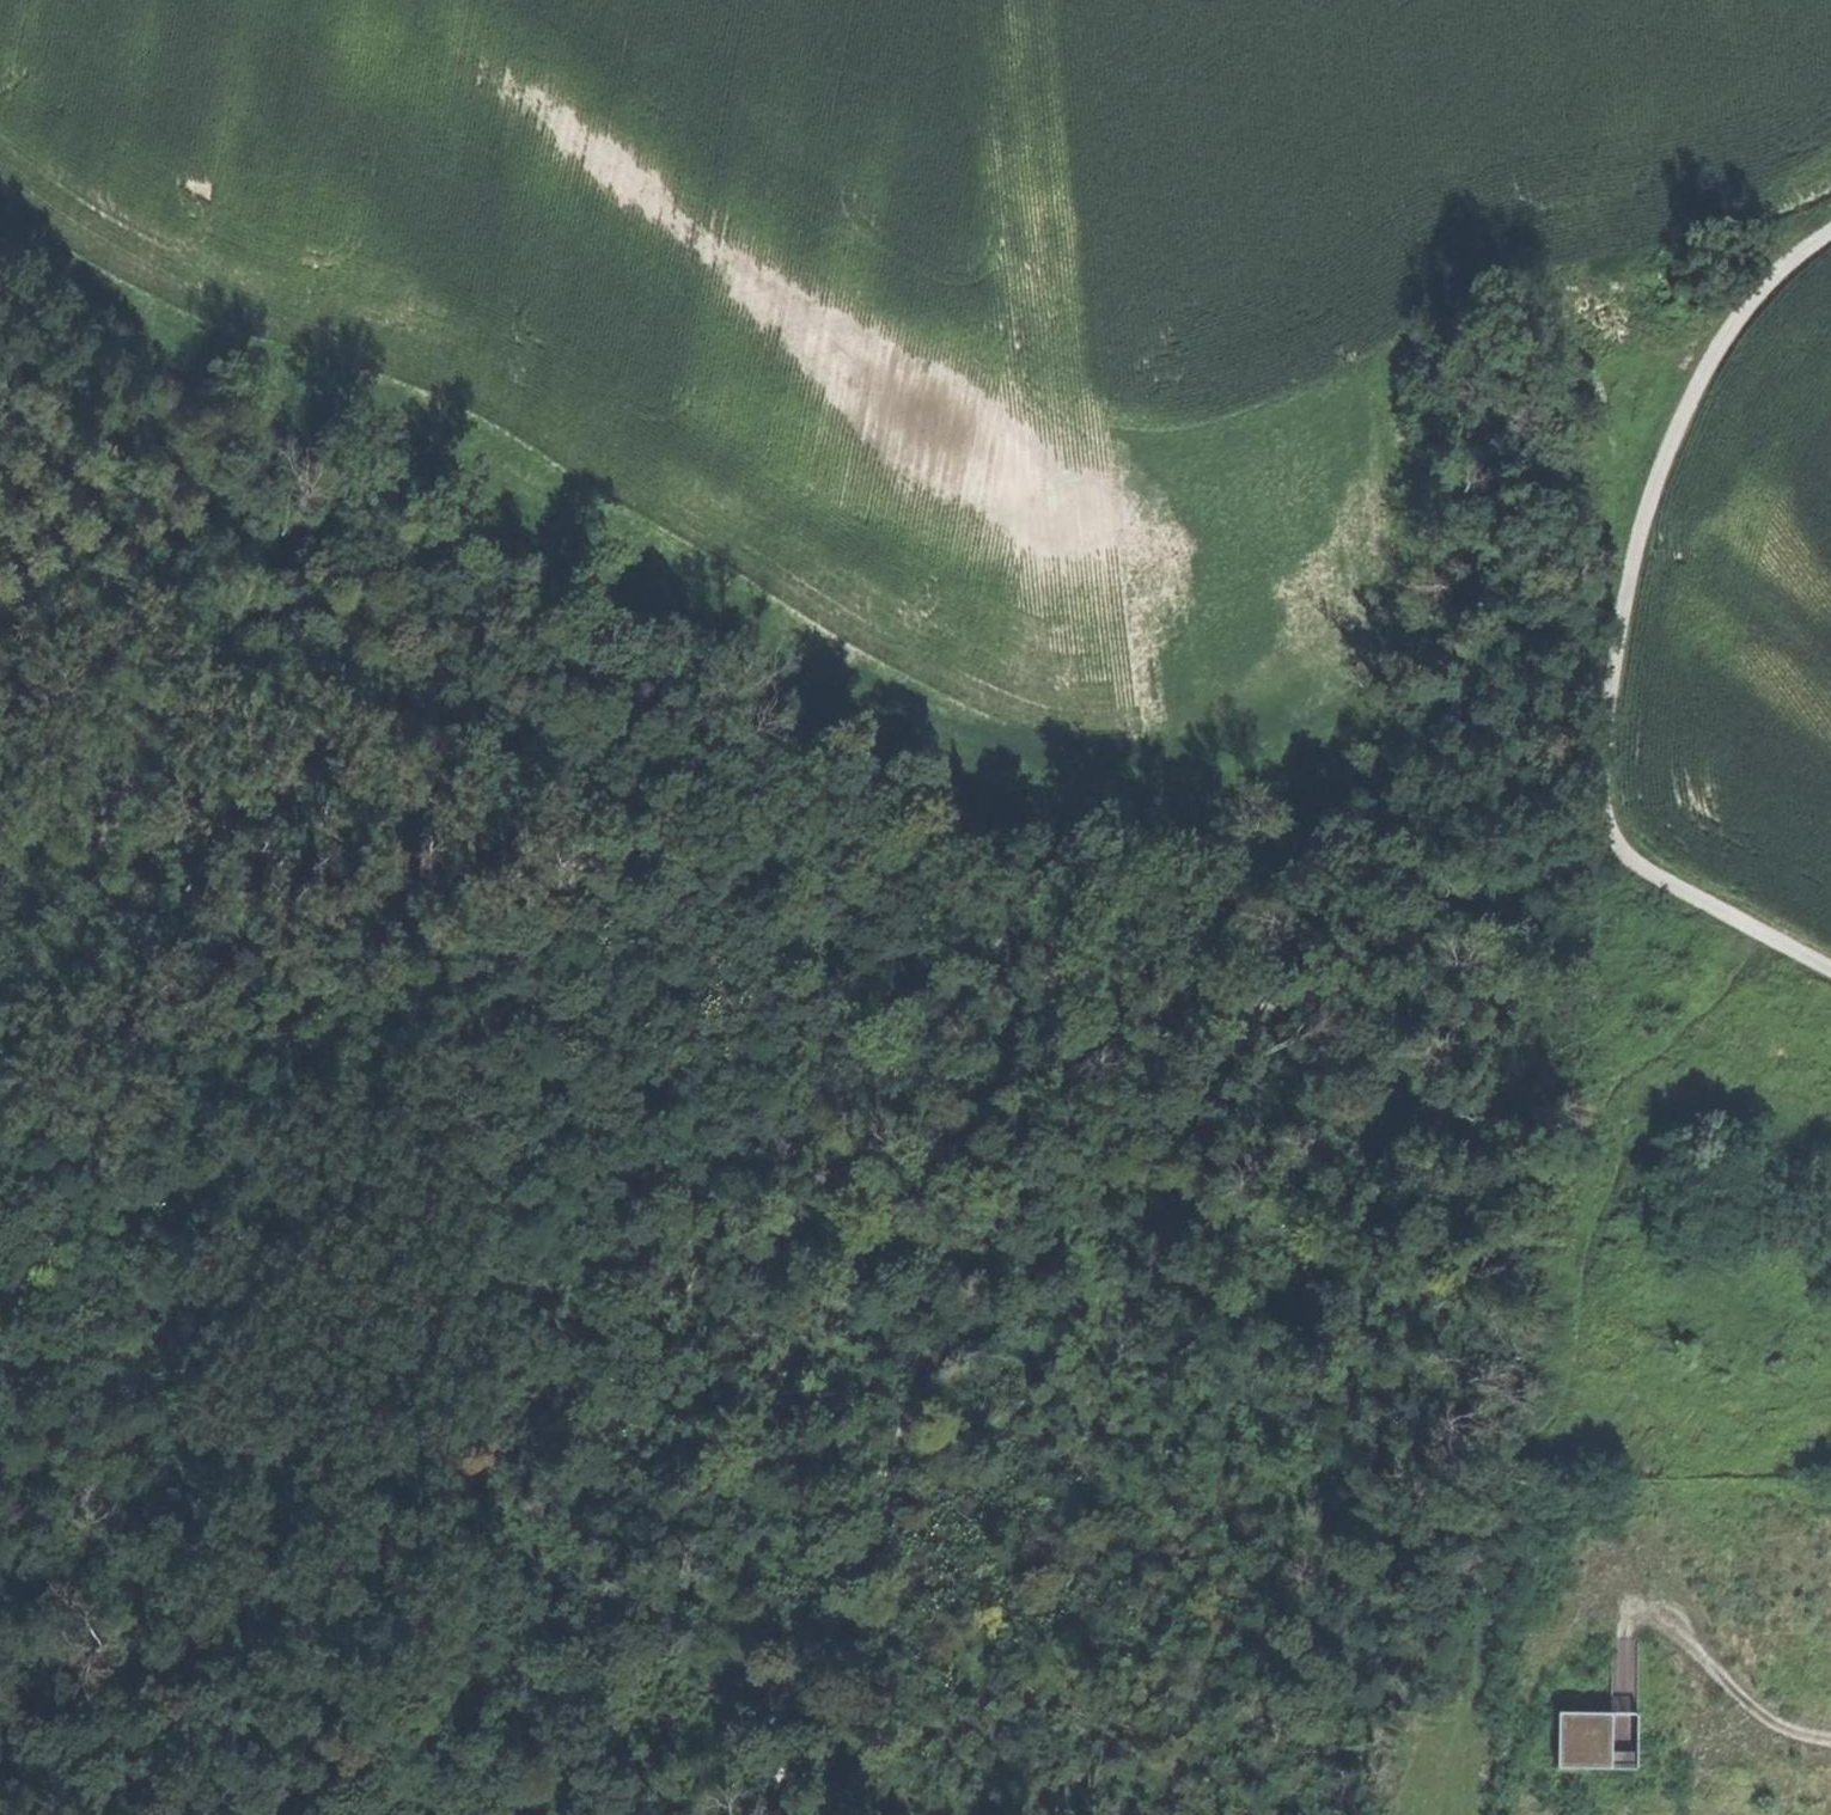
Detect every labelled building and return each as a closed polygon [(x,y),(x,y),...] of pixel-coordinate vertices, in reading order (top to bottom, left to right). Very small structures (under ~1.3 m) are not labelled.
[(1620,1706),(1638,1706),(1637,1637),(1618,1638),(1620,1706)] [(1612,1755),(1637,1756),(1638,1720),(1558,1719),(1557,1771),(1612,1772),(1612,1755)] [(1637,1773),(1637,1756),(1612,1755),(1612,1772),(1637,1773)]
